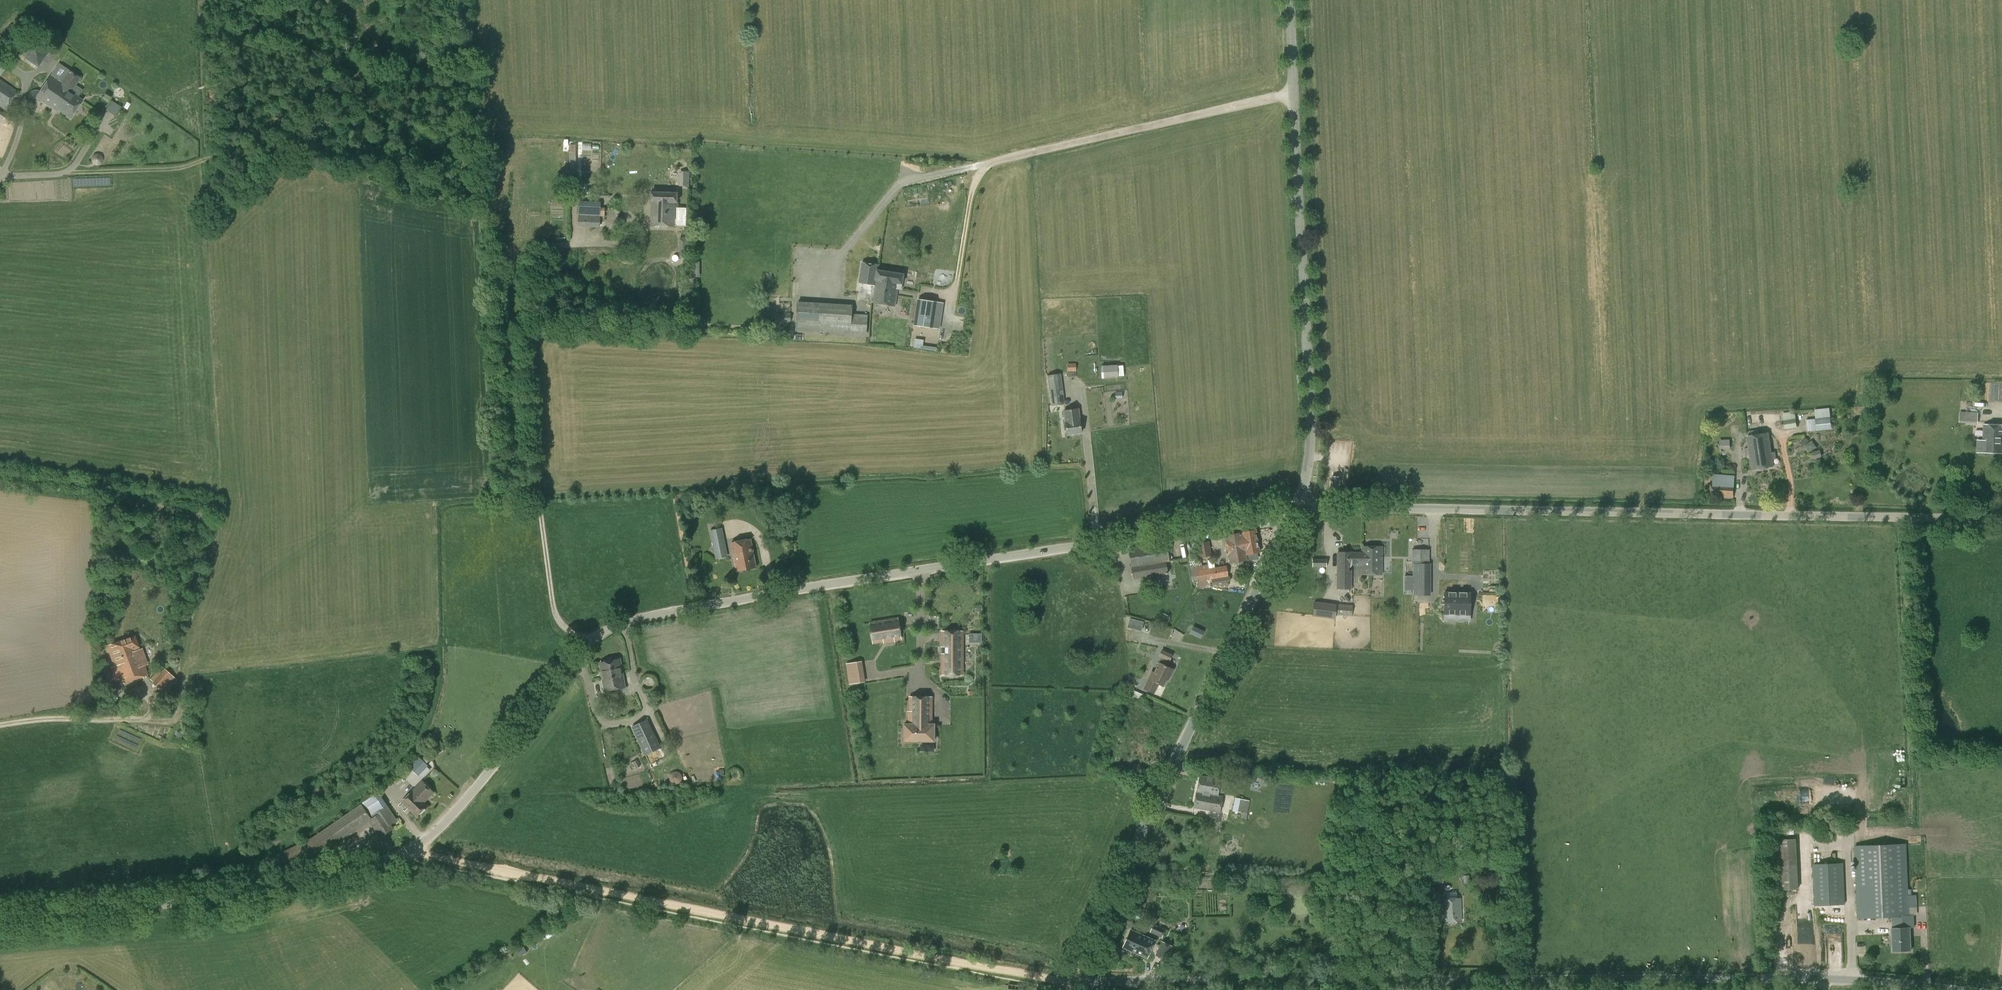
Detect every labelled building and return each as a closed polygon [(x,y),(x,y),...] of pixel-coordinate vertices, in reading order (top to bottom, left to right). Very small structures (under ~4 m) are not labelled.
[(48,65),(56,52),(32,36),(20,54),(26,57),(25,58),(38,67),(42,60),(48,65)] [(66,89),(71,92),(81,78),(60,63),(36,98),(55,111),(56,109),(56,108),(61,100),(59,99),(66,89)] [(16,92),(0,81),(0,105),(5,108),(16,92)] [(82,100),(71,92),(66,89),(59,99),(61,100),(56,108),(56,109),(70,118),(82,100)] [(115,115),(121,106),(110,100),(105,109),(115,115)] [(267,154),(269,151),(251,142),(249,145),(267,154)] [(677,204),(678,193),(651,192),(651,203),(652,203),(651,225),(674,226),(675,204),(677,204)] [(600,216),(601,202),(579,201),(579,215),(586,215),(600,216)] [(586,215),(586,227),(600,227),(600,216),(586,215)] [(553,274),(558,268),(551,263),(546,269),(553,274)] [(863,263),(859,283),(875,286),(877,270),(878,265),(863,263)] [(875,286),(872,302),(896,306),(898,289),(901,290),(902,284),(902,285),(904,275),(877,270),(875,286)] [(936,302),(917,299),(914,325),(933,328),(936,302)] [(866,334),(868,315),(851,314),(852,305),(797,302),(795,330),(866,334)] [(914,338),(913,347),(935,348),(935,346),(922,346),(922,338),(914,338)] [(1117,366),(1117,365),(1101,366),(1102,378),(1118,377),(1124,376),(1123,365),(1117,366)] [(1048,383),(1062,381),(1061,374),(1047,376),(1048,383)] [(1064,396),(1050,398),(1051,406),(1065,404),(1064,396)] [(1067,435),(1081,433),(1078,408),(1064,410),(1065,417),(1067,435)] [(1817,431),(1832,429),(1829,408),(1814,409),(1816,418),(1806,420),(1807,431),(1817,430),(1817,431)] [(1798,427),(1794,411),(1781,414),(1783,422),(1780,422),(1781,427),(1784,426),(1785,430),(1798,427)] [(1978,424),(1978,412),(1959,412),(1959,423),(1978,424)] [(1984,425),(1983,441),(1985,441),(1985,452),(2001,453),(2001,442),(2001,426),(1984,425)] [(1759,435),(1759,431),(1749,432),(1750,436),(1748,436),(1749,448),(1745,448),(1746,456),(1750,455),(1753,470),(1773,467),(1772,459),(1776,459),(1775,452),(1771,452),(1768,433),(1759,435)] [(1805,436),(1801,440),(1805,445),(1809,441),(1805,436)] [(1719,449),(1730,449),(1730,439),(1719,440),(1719,449)] [(1805,445),(1804,446),(1808,453),(1817,447),(1812,440),(1805,445)] [(1814,459),(1822,457),(1820,450),(1812,452),(1814,459)] [(1733,498),(1735,475),(1721,475),(1721,471),(1713,470),(1713,483),(1710,483),(1709,496),(1733,498)] [(1331,491),(1339,492),(1340,477),(1332,477),(1331,491)] [(1246,560),(1245,554),(1259,552),(1256,530),(1249,532),(1248,526),(1237,527),(1238,533),(1225,535),(1229,563),(1246,560)] [(727,551),(724,539),(712,542),(714,553),(727,551)] [(1201,540),(1203,555),(1211,554),(1209,539),(1201,540)] [(732,543),(737,571),(756,567),(750,540),(732,543)] [(1167,574),(1166,562),(1169,561),(1166,543),(1128,549),(1133,579),(1167,574)] [(1361,547),(1361,553),(1361,565),(1362,565),(1362,574),(1382,574),(1382,547),(1361,547)] [(1429,562),(1429,551),(1412,551),(1412,562),(1429,562)] [(1348,565),(1361,565),(1361,553),(1338,553),(1338,589),(1347,589),(1348,565)] [(1313,558),(1312,567),(1327,567),(1326,559),(1313,558)] [(1212,584),(1229,581),(1227,566),(1209,569),(1208,564),(1189,568),(1191,583),(1197,582),(1198,587),(1212,586),(1211,580),(1212,580),(1212,584)] [(1420,595),(1420,588),(1428,588),(1428,572),(1413,572),(1413,595),(1420,595)] [(1444,614),(1457,614),(1457,593),(1444,592),(1444,614)] [(1470,593),(1457,593),(1457,614),(1470,615),(1470,593)] [(1352,615),(1353,604),(1313,600),(1310,615),(1336,617),(1336,613),(1352,615)] [(893,637),(894,639),(900,638),(897,619),(870,623),(873,643),(883,641),(883,639),(893,637)] [(1134,619),(1131,629),(1141,631),(1143,622),(1134,619)] [(1190,633),(1200,638),(1204,631),(1194,626),(1190,633)] [(943,664),(942,664),(942,674),(962,674),(962,631),(942,631),(942,646),(950,646),(950,654),(942,654),(942,661),(943,661),(943,664)] [(968,642),(976,641),(976,632),(968,633),(968,642)] [(107,646),(121,684),(147,675),(137,648),(138,647),(134,637),(107,646)] [(1172,676),(1175,670),(1167,666),(1170,661),(1171,662),(1174,656),(1164,650),(1161,656),(1164,658),(1161,663),(1156,673),(1153,672),(1145,688),(1155,694),(1160,684),(1164,687),(1170,675),(1172,676)] [(845,662),(849,684),(865,681),(861,660),(845,662)] [(605,690),(626,686),(621,662),(601,665),(605,690)] [(173,674),(165,667),(152,683),(165,693),(173,684),(168,680),(173,674)] [(661,696),(659,690),(653,693),(655,699),(661,696)] [(918,712),(918,724),(904,724),(904,741),(918,741),(918,742),(923,742),(923,741),(934,741),(934,724),(931,724),(931,697),(910,697),(910,712),(918,712)] [(633,726),(646,755),(661,748),(647,719),(633,726)] [(430,745),(432,751),(442,746),(440,741),(430,745)] [(429,760),(424,756),(421,760),(419,758),(410,767),(418,775),(427,766),(426,764),(429,760)] [(630,763),(634,769),(640,765),(637,759),(630,763)] [(669,774),(671,783),(681,781),(679,772),(669,774)] [(1198,791),(1194,807),(1220,812),(1223,796),(1220,796),(1223,780),(1201,775),(1198,791)] [(422,782),(413,792),(423,802),(426,799),(426,800),(433,792),(422,782)] [(423,802),(413,792),(412,791),(402,802),(408,808),(409,807),(412,810),(411,811),(417,816),(427,806),(423,802)] [(276,875),(323,851),(369,819),(379,835),(391,827),(389,824),(396,819),(377,792),(361,802),(313,836),(268,859),(276,875)] [(1232,810),(1241,813),(1249,801),(1235,798),(1232,810)] [(1774,890),(1798,889),(1797,839),(1772,840),(1774,890)] [(1917,915),(1917,907),(1916,895),(1916,889),(1908,890),(1906,845),(1855,847),(1858,918),(1893,917),(1893,928),(1893,929),(1893,951),(1911,950),(1910,928),(1914,928),(1914,915),(1917,915)] [(1250,857),(1226,852),(1223,865),(1248,869),(1250,857)] [(1845,905),(1843,863),(1814,865),(1816,906),(1845,905)] [(1443,898),(1444,921),(1461,920),(1460,897),(1443,898)] [(1150,932),(1161,938),(1165,929),(1154,924),(1150,932)] [(1123,948),(1147,958),(1155,941),(1131,930),(1123,948)] [(1171,948),(1170,945),(1162,941),(1156,953),(1157,956),(1165,960),(1171,948)]
